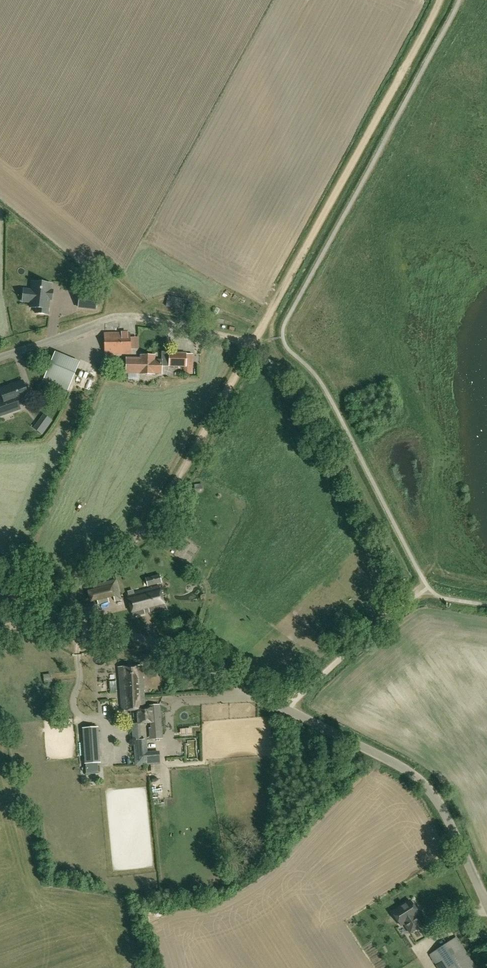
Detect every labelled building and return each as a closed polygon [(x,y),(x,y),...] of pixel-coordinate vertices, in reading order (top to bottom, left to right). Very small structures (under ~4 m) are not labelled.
[(32,303),(32,309),(48,310),(48,294),(49,294),(50,283),(47,282),(47,273),(15,270),(14,282),(0,281),(0,295),(13,296),(14,303),(32,303)] [(91,289),(91,279),(78,278),(78,288),(91,289)] [(97,296),(80,294),(79,307),(96,309),(97,296)] [(182,309),(184,299),(168,296),(166,306),(182,309)] [(105,354),(130,353),(130,332),(104,333),(105,354)] [(193,375),(193,365),(186,365),(187,352),(169,352),(169,366),(184,367),(184,375),(193,375)] [(68,390),(79,362),(55,353),(44,380),(68,390)] [(127,372),(141,373),(141,374),(154,374),(154,373),(161,373),(162,360),(155,360),(155,356),(141,355),(141,360),(136,360),(136,358),(127,358),(127,372)] [(20,409),(17,401),(28,397),(23,381),(0,389),(0,390),(4,400),(0,402),(0,416),(20,409)] [(43,414),(33,428),(42,435),(53,421),(43,414)] [(148,586),(162,583),(160,574),(146,578),(148,586)] [(117,579),(116,580),(94,585),(95,589),(89,591),(91,601),(97,600),(98,605),(109,602),(108,598),(114,597),(115,601),(121,599),(117,579)] [(133,617),(165,608),(159,586),(127,594),(133,617)] [(144,697),(143,665),(119,667),(121,711),(130,710),(130,696),(134,696),(134,697),(135,696),(135,698),(139,698),(139,697),(144,697)] [(130,696),(130,710),(137,710),(138,724),(150,723),(151,728),(149,728),(149,733),(162,732),(160,705),(147,706),(148,709),(145,709),(144,697),(139,697),(139,698),(135,698),(135,696),(134,697),(134,696),(130,696)] [(86,764),(101,763),(98,727),(84,728),(84,733),(86,764)] [(135,765),(148,764),(160,763),(159,751),(148,752),(147,739),(134,740),(135,765)] [(205,761),(204,748),(195,749),(196,761),(205,761)] [(188,764),(188,756),(170,757),(170,765),(188,764)] [(420,927),(414,917),(419,914),(417,912),(418,910),(416,908),(414,907),(410,901),(392,912),(401,926),(404,924),(410,933),(420,927)] [(456,937),(430,954),(439,967),(476,967),(456,937)]
